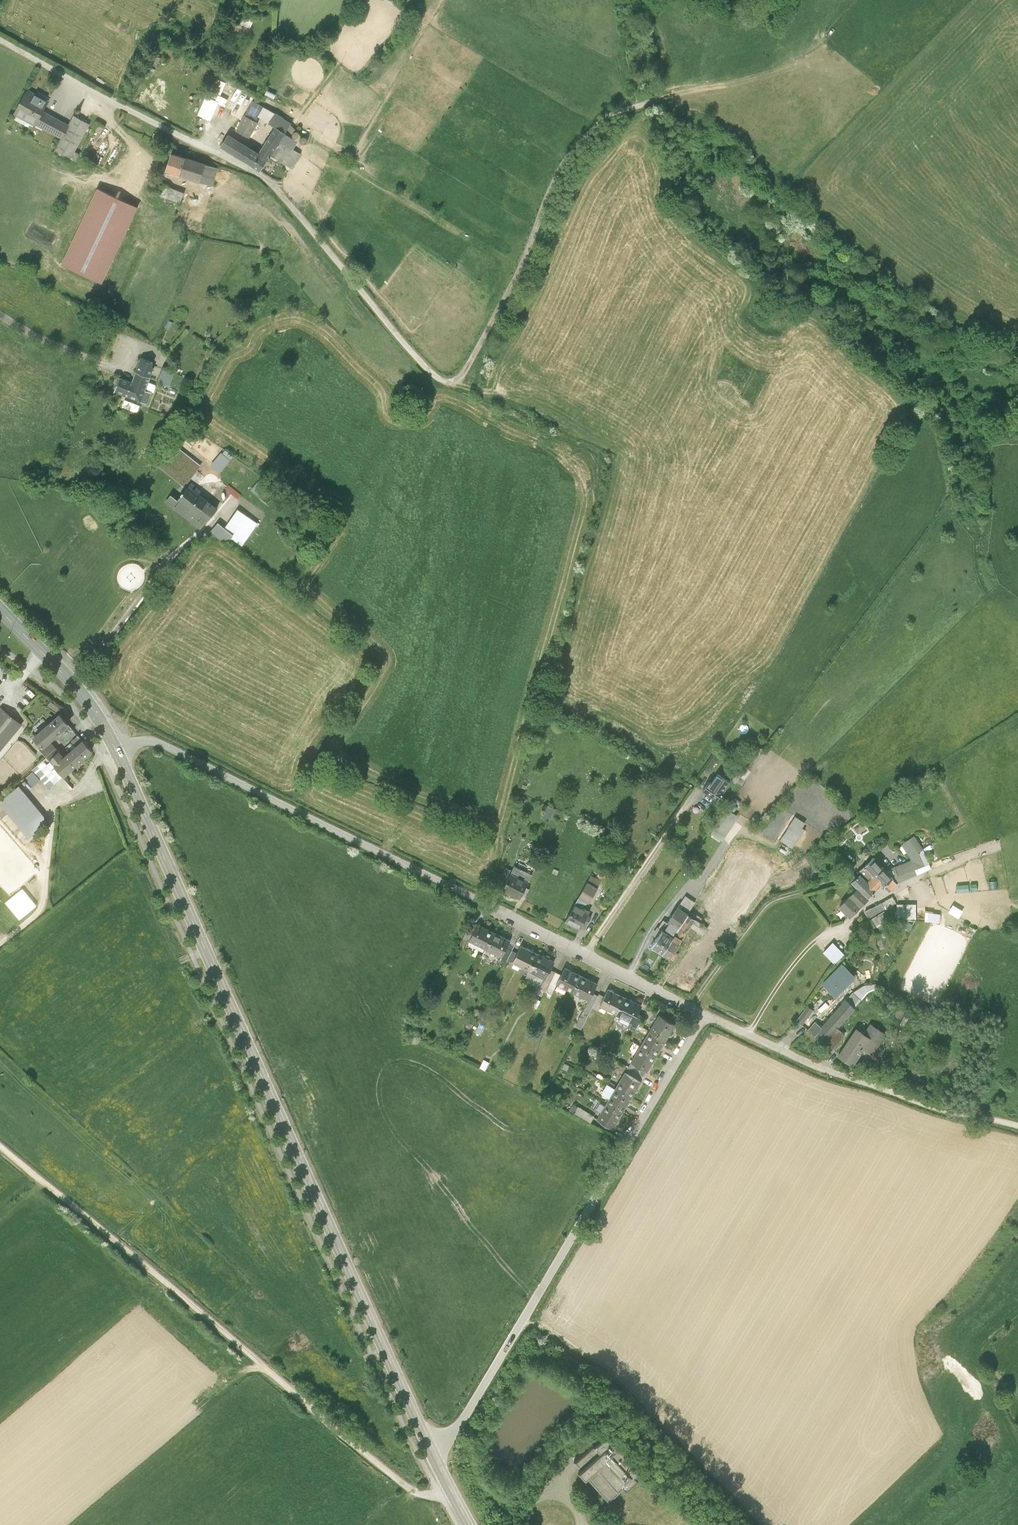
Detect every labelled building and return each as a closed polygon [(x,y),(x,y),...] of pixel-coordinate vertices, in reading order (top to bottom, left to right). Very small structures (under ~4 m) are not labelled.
[(209,89),(218,94),(224,82),(215,77),(209,89)] [(51,100),(28,88),(15,114),(62,139),(57,149),(74,158),(93,123),(75,114),(71,123),(45,110),(51,100)] [(196,105),(200,94),(193,91),(189,103),(196,105)] [(215,93),(213,99),(202,94),(194,113),(208,119),(215,101),(223,105),(226,98),(215,93)] [(251,138),(264,117),(278,125),(263,149),(272,155),(284,162),(285,162),(294,168),(303,152),(295,147),(300,138),(288,131),(293,123),(255,99),(236,129),(251,138)] [(232,130),(223,144),(263,169),(272,155),(263,149),(232,130)] [(219,168),(172,152),(166,170),(213,186),(219,168)] [(191,193),(163,182),(158,194),(187,205),(191,193)] [(115,391),(142,402),(158,361),(142,354),(132,380),(121,376),(115,391)] [(160,367),(156,380),(169,383),(173,371),(160,367)] [(198,470),(167,445),(155,460),(186,485),(198,470)] [(220,507),(191,486),(181,499),(173,493),(165,504),(202,531),(220,507)] [(228,546),(237,534),(242,538),(254,522),(239,510),(227,527),(219,521),(211,532),(228,546)] [(23,725),(1,707),(0,709),(0,754),(23,725)] [(63,714),(33,739),(43,750),(52,743),(73,725),(63,714)] [(96,753),(86,740),(70,753),(81,766),(96,753)] [(60,752),(52,743),(43,750),(51,760),(60,752)] [(60,752),(51,760),(65,777),(66,778),(81,766),(70,753),(67,756),(62,751),(60,752)] [(48,757),(32,770),(49,790),(65,777),(51,760),(48,757)] [(709,782),(703,790),(717,800),(730,782),(719,775),(713,784),(709,782)] [(20,785),(0,801),(0,802),(30,839),(51,823),(20,785)] [(555,809),(547,806),(542,817),(549,821),(555,809)] [(734,821),(723,814),(712,833),(723,840),(734,821)] [(804,822),(795,816),(780,840),(792,848),(804,830),(801,828),(804,822)] [(923,850),(914,837),(903,844),(912,860),(886,871),(898,883),(930,868),(923,850)] [(886,871),(874,858),(859,872),(860,873),(867,881),(876,889),(882,884),(889,891),(898,883),(886,871)] [(931,867),(941,864),(939,859),(929,863),(931,867)] [(511,871),(503,888),(519,897),(535,869),(518,860),(511,871)] [(496,885),(503,888),(511,871),(505,868),(496,885)] [(867,881),(860,873),(852,882),(858,887),(840,906),(850,916),(876,889),(867,881)] [(591,876),(579,900),(591,906),(603,882),(591,876)] [(36,905),(22,889),(7,901),(21,918),(36,905)] [(666,929),(674,935),(681,939),(688,928),(700,936),(706,926),(688,914),(695,902),(685,895),(668,921),(670,922),(666,929)] [(891,895),(880,902),(885,909),(896,902),(891,895)] [(890,920),(881,904),(866,912),(874,928),(890,920)] [(916,904),(897,904),(897,918),(915,918),(916,904)] [(576,905),(566,923),(581,931),(590,913),(576,905)] [(963,911),(953,905),(948,912),(959,918),(963,911)] [(940,914),(926,912),(924,921),(938,923),(940,914)] [(474,931),(469,940),(486,948),(494,932),(478,923),(474,931)] [(469,940),(474,931),(468,928),(461,943),(467,946),(469,940)] [(651,947),(662,954),(674,935),(666,929),(663,928),(651,947)] [(494,932),(486,948),(502,956),(507,948),(510,940),(494,932)] [(662,954),(672,960),(684,941),(681,939),(674,935),(662,954)] [(833,943),(823,952),(834,963),(844,954),(833,943)] [(539,953),(522,944),(517,953),(513,962),(530,970),(539,953)] [(512,950),(507,948),(502,956),(501,959),(506,962),(507,959),(512,950)] [(517,953),(512,950),(507,959),(513,962),(517,953)] [(554,961),(539,953),(530,970),(546,979),(550,969),(554,961)] [(842,964),(823,983),(835,996),(855,976),(842,964)] [(561,975),(557,983),(573,992),(581,976),(565,968),(561,975)] [(546,991),(556,972),(550,969),(546,979),(541,989),(546,991)] [(557,983),(561,975),(556,972),(546,991),(551,994),(557,983)] [(581,976),(573,992),(589,1000),(592,993),(597,985),(581,976)] [(864,985),(853,992),(861,999),(868,992),(878,986),(876,984),(864,985)] [(605,997),(600,1006),(616,1014),(625,998),(609,989),(605,997)] [(847,1000),(854,1007),(861,999),(853,992),(847,1000)] [(589,1000),(576,1026),(582,1028),(593,1007),(598,996),(592,993),(589,1000)] [(598,996),(593,1007),(598,1010),(600,1006),(605,997),(599,994),(598,996)] [(625,998),(616,1014),(633,1023),(637,1013),(641,1006),(625,998)] [(810,1030),(831,1048),(844,1033),(837,1027),(854,1007),(847,1000),(822,1027),(816,1022),(810,1030)] [(808,1006),(797,1020),(802,1024),(813,1009),(808,1006)] [(642,1015),(637,1013),(633,1023),(631,1027),(636,1029),(642,1015)] [(677,1026),(660,1016),(650,1032),(668,1042),(677,1026)] [(857,1028),(839,1055),(853,1064),(863,1048),(872,1053),(885,1033),(871,1024),(865,1033),(857,1028)] [(668,1042),(650,1032),(641,1047),(658,1058),(668,1042)] [(658,1058),(641,1047),(632,1063),(646,1072),(649,1074),(658,1058)] [(628,1067),(643,1076),(646,1072),(632,1063),(631,1063),(628,1067)] [(627,1072),(641,1081),(643,1076),(628,1067),(625,1071),(627,1072)] [(641,1081),(627,1072),(616,1089),(633,1099),(644,1082),(641,1081)] [(602,1095),(610,1099),(616,1090),(608,1086),(602,1095)] [(633,1099),(616,1089),(616,1090),(610,1099),(606,1106),(623,1116),(633,1099)] [(623,1116),(606,1106),(596,1122),(612,1133),(623,1116)] [(643,1472),(609,1436),(596,1448),(602,1455),(581,1474),(588,1481),(591,1478),(610,1499),(624,1486),(627,1489),(639,1479),(637,1477),(643,1472)]
